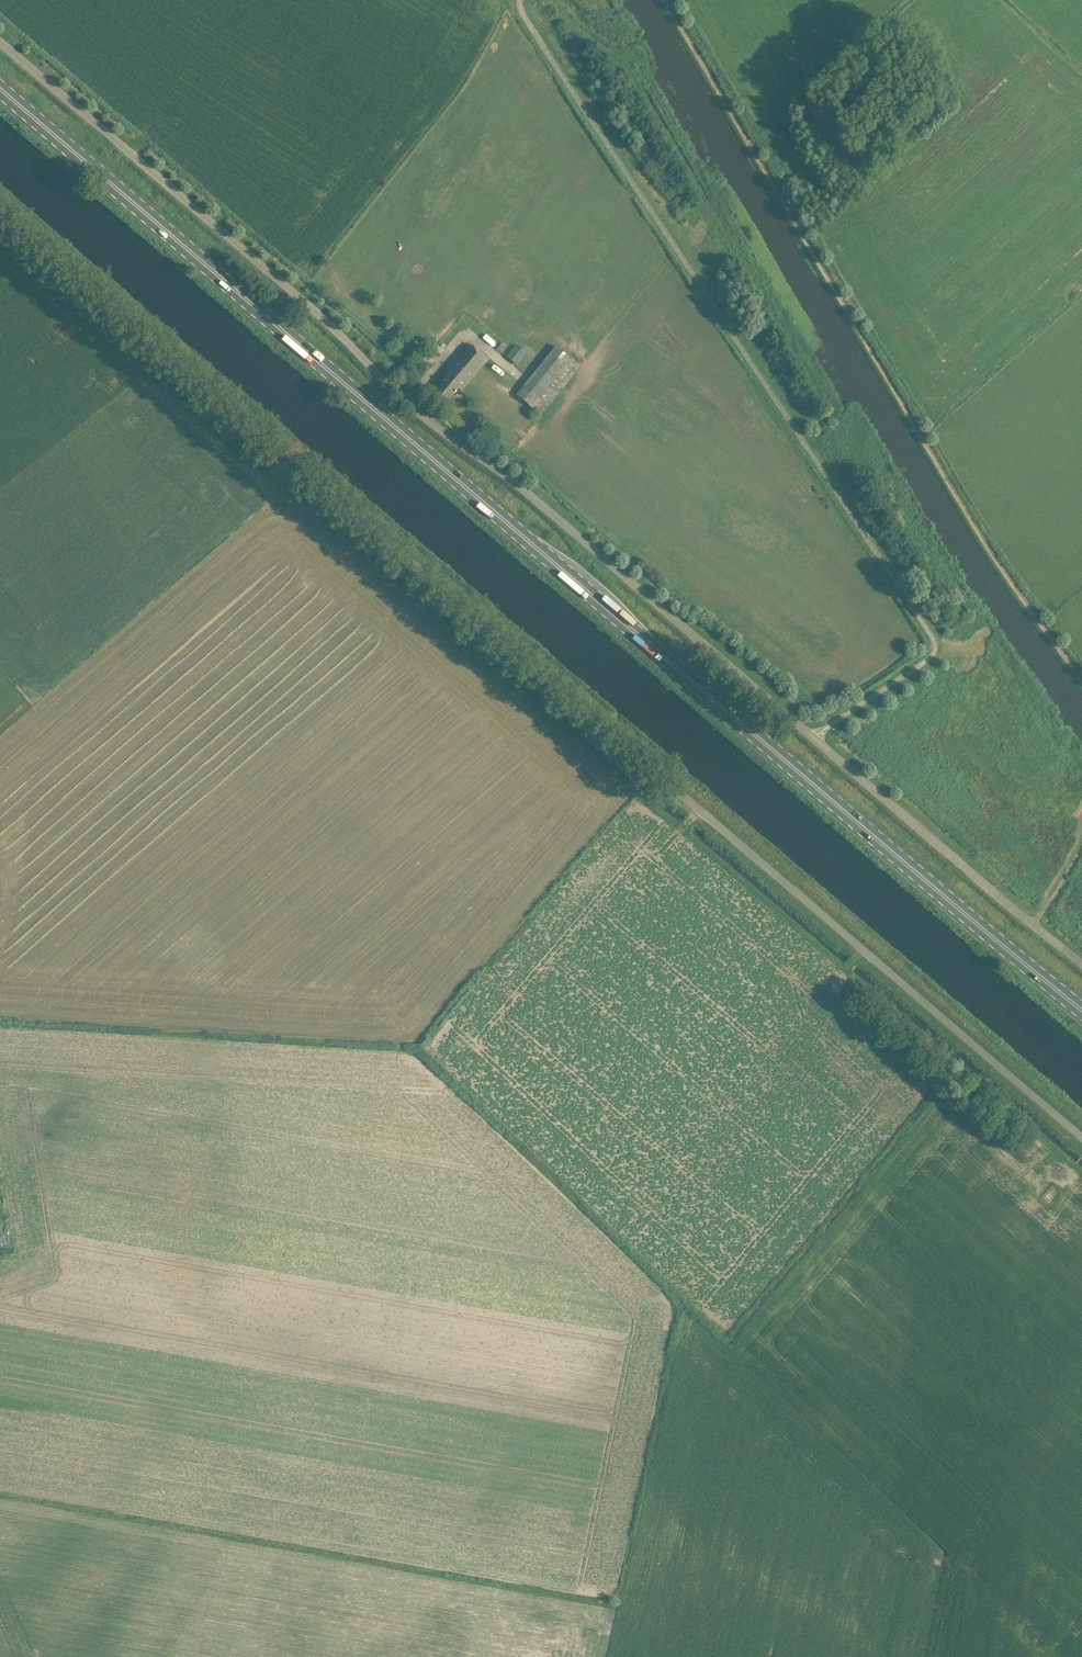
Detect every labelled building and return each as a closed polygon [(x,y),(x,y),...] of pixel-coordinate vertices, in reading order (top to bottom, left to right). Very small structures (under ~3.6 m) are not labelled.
[(461,391),(468,383),(488,360),(471,345),(444,376),(447,379),(435,392),(447,402),(459,389),(461,391)] [(545,413),(581,362),(556,345),(520,396),(545,413)] [(526,355),(517,347),(508,358),(517,366),(526,355)]
